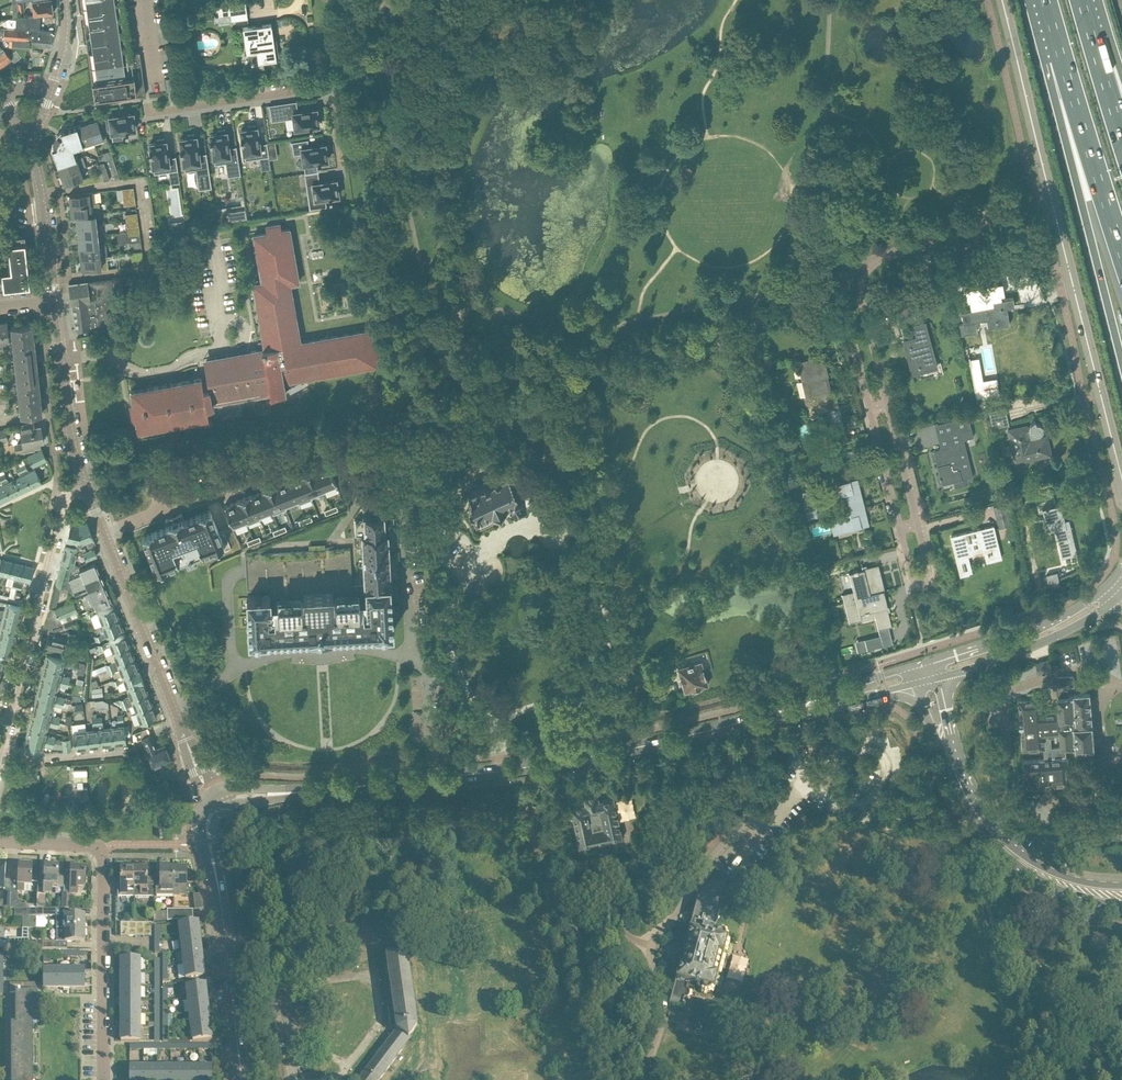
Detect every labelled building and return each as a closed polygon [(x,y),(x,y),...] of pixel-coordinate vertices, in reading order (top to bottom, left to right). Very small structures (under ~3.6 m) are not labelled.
[(40,15),(40,14),(53,13),(51,0),(36,0),(33,0),(35,16),(16,17),(16,27),(4,27),(4,38),(30,40),(52,42),(55,30),(39,29),(40,15)] [(18,17),(18,11),(20,11),(19,2),(23,2),(23,0),(12,0),(13,17),(16,17),(18,17)] [(83,14),(86,14),(87,20),(84,21),(87,44),(90,44),(91,50),(88,51),(94,97),(122,93),(122,97),(146,94),(139,51),(127,53),(119,0),(81,0),(83,14)] [(223,5),(218,6),(219,16),(231,14),(231,20),(233,20),(247,18),(246,10),(245,2),(223,5)] [(243,27),(249,69),(264,66),(263,58),(276,56),(271,23),(243,27)] [(0,41),(0,67),(12,58),(14,61),(21,56),(16,49),(9,54),(5,49),(10,45),(29,46),(30,40),(4,38),(0,41)] [(167,78),(170,90),(176,88),(173,77),(167,78)] [(308,110),(302,111),(298,111),(296,101),(297,101),(297,100),(269,105),(271,121),(293,118),(295,128),(309,126),(309,127),(312,127),(312,126),(319,125),(318,117),(321,117),(320,109),(317,109),(308,110)] [(118,115),(109,116),(112,140),(113,140),(113,139),(122,138),(121,131),(126,131),(126,132),(128,131),(128,130),(135,129),(134,121),(137,121),(136,114),(133,114),(133,113),(125,114),(118,115)] [(87,122),(94,141),(104,138),(98,118),(87,122)] [(77,125),(83,145),(94,141),(87,122),(86,119),(79,121),(81,124),(77,125)] [(269,156),(267,142),(259,143),(257,127),(256,127),(255,124),(248,125),(248,128),(241,129),(242,136),(241,137),(241,139),(242,139),(245,160),(269,156)] [(57,164),(77,158),(73,148),(83,145),(77,125),(60,131),(62,137),(57,135),(53,143),(58,145),(58,146),(52,148),(57,164)] [(241,174),(236,146),(229,147),(226,131),(225,132),(225,129),(217,130),(218,133),(210,134),(211,138),(210,138),(210,141),(211,141),(215,164),(225,163),(228,176),(241,174)] [(211,187),(206,152),(205,152),(206,153),(199,154),(196,136),(195,136),(195,133),(187,134),(188,137),(180,139),(181,148),(180,148),(181,150),(185,171),(190,170),(194,169),(197,189),(203,189),(211,187)] [(150,149),(149,149),(150,152),(151,152),(154,173),(178,170),(176,155),(175,155),(175,156),(168,157),(166,141),(165,141),(164,138),(157,139),(157,142),(149,143),(150,149)] [(321,161),(328,160),(326,152),(329,152),(328,144),(325,145),(325,144),(309,146),(308,139),(292,141),(294,154),(302,154),(305,172),(304,172),(305,172),(305,173),(318,171),(318,170),(319,170),(318,169),(318,170),(317,162),(318,162),(318,163),(321,162),(321,161)] [(108,158),(113,157),(110,150),(103,152),(105,158),(108,157),(108,158)] [(61,175),(80,168),(77,158),(57,164),(61,175)] [(64,185),(84,179),(80,168),(61,175),(64,185)] [(319,171),(304,173),(309,208),(309,209),(327,206),(327,205),(325,198),(329,197),(329,198),(332,198),(332,197),(339,196),(337,188),(340,187),(339,180),(336,180),(336,179),(320,182),(318,172),(319,171)] [(101,173),(90,176),(92,182),(104,180),(102,175),(101,173)] [(123,199),(135,197),(134,191),(133,187),(122,188),(122,193),(123,199)] [(94,191),(69,194),(70,205),(96,202),(94,191)] [(136,204),(135,197),(123,199),(124,206),(136,204)] [(96,202),(70,205),(71,216),(95,213),(100,213),(99,202),(96,202)] [(245,209),(236,210),(238,219),(246,218),(245,209)] [(138,219),(137,212),(125,214),(126,220),(138,219)] [(75,216),(76,226),(96,224),(95,213),(71,216),(75,216)] [(139,229),(138,225),(138,219),(126,220),(127,227),(128,230),(139,229)] [(209,417),(214,416),(212,405),(285,392),(284,389),(286,388),(285,383),(283,384),(283,381),(377,365),(375,357),(382,356),(379,341),(373,342),(370,329),(300,341),(290,283),(299,282),(289,228),(282,229),(280,223),(265,226),(266,232),(253,234),(263,288),(254,289),(264,348),(250,350),(251,356),(204,364),(212,405),(207,406),(209,417)] [(76,226),(77,237),(98,235),(96,224),(76,226)] [(141,240),(139,229),(128,230),(117,232),(118,243),(129,241),(141,240)] [(31,285),(25,234),(7,236),(10,269),(1,270),(2,277),(0,277),(0,288),(31,285)] [(106,244),(99,245),(98,235),(77,237),(79,248),(99,245),(106,244)] [(141,246),(141,240),(129,241),(130,248),(141,246)] [(100,256),(107,255),(106,244),(99,245),(79,248),(80,258),(100,256)] [(144,264),(142,250),(130,252),(132,265),(144,264)] [(99,270),(108,268),(107,259),(111,258),(110,255),(107,255),(100,256),(80,258),(81,269),(83,269),(84,271),(91,270),(91,268),(98,267),(99,270)] [(73,282),(69,283),(70,292),(75,329),(76,329),(86,327),(107,324),(107,328),(108,333),(113,332),(122,331),(119,311),(108,313),(106,313),(106,309),(107,309),(106,301),(110,300),(111,303),(118,302),(116,288),(111,289),(111,286),(133,284),(133,275),(80,282),(73,282)] [(963,323),(959,323),(961,334),(977,331),(975,321),(986,319),(988,327),(999,325),(1009,323),(1007,311),(1004,312),(1003,308),(1014,306),(1013,297),(1002,299),(1001,299),(1000,295),(1004,294),(1002,282),(965,289),(967,301),(969,301),(971,309),(961,311),(963,323)] [(911,306),(896,310),(900,326),(915,322),(911,306)] [(41,405),(44,405),(43,398),(41,399),(39,383),(41,382),(40,376),(38,376),(36,360),(39,360),(38,354),(36,354),(34,338),(36,338),(36,332),(33,332),(32,324),(11,326),(11,329),(8,329),(7,321),(0,322),(0,343),(9,342),(13,341),(21,416),(42,413),(41,405)] [(913,373),(923,370),(936,366),(924,323),(914,325),(917,337),(904,340),(913,373)] [(822,356),(812,359),(801,362),(800,360),(798,360),(800,368),(799,368),(806,395),(803,396),(808,415),(826,410),(831,427),(825,428),(828,441),(846,437),(838,407),(839,407),(834,388),(832,389),(831,388),(830,388),(822,356)] [(969,356),(976,398),(999,393),(997,382),(996,378),(982,381),(979,367),(971,368),(970,358),(969,356)] [(212,405),(207,381),(202,382),(201,377),(131,390),(133,401),(130,402),(133,419),(136,419),(138,430),(209,417),(207,406),(212,405)] [(989,411),(993,428),(1009,425),(1006,407),(989,411)] [(940,448),(933,450),(940,476),(939,476),(939,479),(940,479),(941,483),(953,481),(968,477),(973,476),(963,439),(973,436),(971,427),(968,428),(967,423),(970,423),(968,415),(952,420),(954,432),(947,434),(950,446),(940,448)] [(1029,426),(1029,427),(1028,425),(1008,429),(1015,462),(1050,454),(1046,436),(1040,437),(1039,433),(1040,432),(1041,432),(1042,431),(1042,430),(1043,429),(1043,428),(1043,427),(1043,426),(1042,425),(1041,424),(1040,423),(1039,423),(1038,423),(1036,423),(1035,420),(1033,420),(1033,421),(1032,422),(1031,423),(1030,423),(1030,424),(1029,426)] [(34,449),(34,448),(40,446),(39,441),(44,441),(41,426),(34,427),(33,423),(19,425),(23,443),(15,444),(17,453),(34,449)] [(6,428),(0,430),(0,442),(8,440),(6,428)] [(28,456),(33,465),(47,459),(42,449),(28,456)] [(23,458),(18,461),(31,487),(41,482),(35,469),(29,472),(23,458)] [(18,461),(20,466),(16,468),(20,476),(15,479),(21,492),(31,487),(18,461)] [(843,462),(816,468),(818,476),(845,470),(843,462)] [(336,484),(328,463),(328,464),(315,469),(323,489),(324,491),(337,486),(336,484)] [(324,491),(323,489),(315,469),(302,474),(310,494),(311,497),(324,492),(324,491)] [(0,471),(0,475),(11,497),(21,492),(15,479),(9,482),(4,470),(0,471)] [(468,504),(469,507),(470,509),(475,511),(477,510),(480,517),(493,511),(493,512),(496,510),(497,512),(504,509),(503,507),(506,506),(506,505),(516,500),(517,502),(525,498),(522,491),(517,493),(508,472),(468,491),(471,498),(470,499),(468,504)] [(311,497),(310,494),(302,474),(289,479),(297,499),(298,502),(299,504),(312,499),(311,497)] [(11,497),(0,475),(0,501),(1,502),(11,497)] [(298,502),(297,499),(289,479),(277,484),(276,484),(284,504),(286,508),(298,502)] [(851,512),(829,517),(833,533),(868,524),(857,479),(813,490),(802,491),(806,518),(817,516),(815,503),(815,498),(825,495),(826,498),(847,493),(851,512)] [(286,508),(284,504),(276,484),(263,489),(271,509),(273,513),(273,514),(286,509),(286,508)] [(273,513),(271,509),(263,489),(263,490),(251,494),(258,514),(260,518),(273,513)] [(1020,490),(1012,492),(1016,506),(1023,505),(1020,490)] [(251,494),(238,499),(246,519),(247,523),(247,524),(260,519),(260,518),(258,514),(251,494)] [(225,504),(224,505),(232,525),(234,528),(247,523),(246,519),(238,499),(237,499),(237,500),(225,505),(225,504)] [(1051,506),(1043,508),(1047,525),(1055,523),(1062,555),(1067,554),(1077,551),(1071,526),(1067,527),(1065,520),(1062,503),(1051,506)] [(168,525),(142,535),(156,569),(157,571),(224,544),(220,533),(210,508),(184,519),(181,511),(165,518),(168,525)] [(333,590),(303,592),(304,612),(297,612),(297,608),(286,609),(286,613),(270,614),(269,594),(268,594),(268,589),(248,590),(248,596),(246,596),(248,622),(249,640),(266,639),(266,638),(310,635),(310,636),(331,634),(375,631),(375,633),(392,632),(391,613),(389,583),(391,583),(391,582),(389,582),(387,543),(389,543),(389,541),(393,541),(392,533),(394,532),(393,517),(385,517),(385,513),(362,514),(363,519),(355,519),(355,535),(361,534),(363,580),(356,581),(357,605),(342,606),(342,610),(334,610),(333,590)] [(1008,515),(996,518),(999,527),(1011,524),(1008,515)] [(78,525),(70,523),(66,540),(77,543),(80,544),(86,541),(88,547),(95,544),(87,522),(80,524),(78,525)] [(961,534),(950,536),(960,575),(968,573),(968,572),(972,571),(968,555),(984,551),(987,561),(990,560),(1000,558),(993,526),(972,531),(961,534)] [(66,540),(61,562),(74,565),(76,565),(74,565),(77,551),(84,553),(86,560),(97,555),(94,548),(86,551),(85,547),(81,548),(76,547),(77,543),(66,540)] [(0,559),(0,582),(2,574),(8,576),(11,561),(0,559)] [(8,576),(6,584),(12,585),(12,586),(11,586),(9,596),(14,597),(17,587),(22,564),(11,561),(8,576)] [(76,565),(74,565),(61,562),(56,583),(66,586),(70,584),(68,580),(70,571),(75,569),(76,565)] [(100,573),(95,562),(80,569),(82,574),(68,580),(70,584),(71,586),(100,573)] [(22,564),(17,587),(21,588),(24,580),(30,581),(34,567),(22,564)] [(853,590),(842,593),(845,604),(884,595),(883,591),(884,590),(878,564),(862,568),(862,569),(857,570),(857,569),(853,570),(853,571),(849,572),(853,590)] [(824,566),(817,568),(820,579),(826,577),(824,566)] [(1058,571),(1047,574),(1050,587),(1061,584),(1058,571)] [(100,573),(71,586),(73,591),(86,586),(88,590),(88,591),(104,584),(100,573)] [(54,591),(45,628),(60,622),(79,615),(75,604),(73,601),(56,608),(60,591),(69,593),(71,598),(75,596),(73,591),(71,586),(70,584),(66,586),(56,583),(54,591)] [(89,611),(92,610),(96,608),(112,602),(104,584),(88,591),(88,590),(81,593),(89,611)] [(884,595),(845,604),(849,622),(861,619),(860,613),(865,612),(865,613),(869,612),(869,611),(873,610),(878,628),(891,625),(886,607),(887,606),(886,601),(887,601),(885,595),(884,595)] [(6,603),(5,610),(0,609),(0,614),(21,619),(23,607),(6,603)] [(94,614),(91,615),(95,627),(103,624),(119,618),(116,611),(114,611),(112,606),(102,610),(99,612),(93,614),(94,614)] [(21,619),(0,614),(0,626),(18,631),(21,619)] [(44,643),(46,643),(45,645),(63,650),(65,642),(77,645),(79,635),(69,633),(67,627),(76,624),(73,618),(79,615),(60,622),(45,628),(46,630),(47,632),(48,632),(47,638),(46,637),(44,638),(43,641),(44,643)] [(121,624),(119,618),(103,624),(106,631),(94,636),(96,641),(122,630),(120,626),(121,624)] [(18,631),(0,626),(0,628),(0,639),(15,642),(18,631)] [(100,649),(103,648),(106,655),(130,646),(127,640),(125,639),(123,634),(98,644),(100,649)] [(880,635),(864,639),(867,649),(883,645),(880,635)] [(15,642),(0,639),(0,651),(12,654),(15,642)] [(92,669),(92,674),(96,672),(107,668),(133,658),(131,654),(132,652),(130,646),(113,652),(116,659),(111,661),(105,664),(95,668),(92,669)] [(1105,648),(1105,666),(1119,666),(1118,648),(1105,648)] [(48,655),(47,658),(45,659),(44,665),(62,670),(63,664),(72,666),(73,660),(68,659),(68,660),(48,655)] [(133,658),(107,668),(107,669),(109,673),(120,668),(123,675),(123,676),(139,669),(136,663),(134,662),(133,658)] [(1050,658),(1036,663),(1039,673),(1053,669),(1050,658)] [(678,667),(681,680),(684,691),(707,684),(701,660),(678,667)] [(43,676),(68,682),(70,677),(61,675),(62,670),(44,665),(42,671),(44,673),(43,676)] [(83,675),(85,667),(79,665),(76,673),(83,675)] [(123,675),(112,680),(114,685),(118,683),(120,690),(128,687),(143,681),(139,669),(123,676),(123,675)] [(40,679),(39,685),(57,690),(58,684),(67,686),(68,682),(43,676),(42,678),(40,679)] [(1041,699),(1019,700),(1021,722),(1020,722),(1021,730),(1023,750),(1045,748),(1044,735),(1061,735),(1062,747),(1065,747),(1073,746),(1077,745),(1077,748),(1083,748),(1094,747),(1090,693),(1075,694),(1075,696),(1069,697),(1068,686),(1074,686),(1073,676),(1057,677),(1058,681),(1058,687),(1059,698),(1058,698),(1059,712),(1042,713),(1041,699)] [(146,688),(143,681),(128,687),(130,695),(114,701),(119,704),(121,703),(121,704),(146,694),(145,690),(146,688)] [(39,685),(37,691),(39,693),(38,696),(68,704),(69,703),(71,704),(72,700),(72,699),(65,697),(56,695),(57,690),(39,685)] [(665,695),(663,685),(649,689),(651,699),(665,695)] [(95,687),(91,688),(92,696),(102,695),(101,686),(95,687)] [(134,704),(137,711),(153,705),(150,699),(148,698),(146,694),(121,704),(122,708),(134,704)] [(53,705),(62,707),(63,703),(38,696),(37,698),(35,699),(33,706),(52,711),(53,705)] [(102,699),(95,700),(96,709),(108,707),(108,702),(102,699)] [(84,711),(83,702),(76,703),(74,711),(73,713),(84,711)] [(74,711),(75,706),(71,705),(63,703),(62,707),(62,708),(74,711)] [(141,723),(156,718),(154,713),(155,711),(153,705),(137,711),(141,723)] [(33,706),(32,711),(34,713),(33,717),(58,724),(59,722),(60,717),(51,715),(52,711),(33,706)] [(96,714),(92,714),(93,729),(86,730),(88,748),(95,747),(96,745),(100,744),(96,714)] [(105,744),(106,745),(113,744),(111,727),(103,728),(102,716),(97,717),(97,714),(96,714),(100,744),(105,744)] [(30,719),(28,727),(46,731),(48,724),(58,727),(58,726),(58,724),(33,717),(32,718),(30,719)] [(113,744),(120,743),(121,741),(126,741),(125,732),(129,732),(128,725),(111,727),(113,744)] [(62,739),(55,737),(45,735),(46,731),(28,727),(27,731),(29,733),(27,737),(53,744),(53,742),(62,744),(62,739)] [(147,727),(134,733),(137,739),(142,737),(153,765),(171,758),(165,744),(156,748),(150,734),(147,727)] [(73,732),(75,747),(80,747),(81,748),(88,748),(86,730),(73,732)] [(1046,759),(1024,761),(1026,786),(1044,784),(1044,785),(1052,785),(1052,784),(1070,783),(1068,758),(1066,758),(1065,747),(1062,747),(1051,748),(1050,735),(1044,735),(1045,748),(1046,759)] [(23,747),(25,748),(41,752),(43,744),(53,747),(53,744),(27,737),(27,740),(25,741),(23,747)] [(70,738),(62,739),(62,744),(63,751),(71,750),(70,738)] [(131,804),(129,778),(119,779),(120,805),(131,804)] [(76,782),(75,799),(83,799),(84,783),(76,782)] [(569,807),(578,847),(623,838),(614,797),(599,800),(597,792),(582,796),(584,803),(569,807)] [(31,885),(32,865),(19,865),(18,892),(24,892),(25,885),(31,885)] [(121,868),(121,884),(118,884),(117,897),(134,897),(134,868),(133,868),(133,865),(127,865),(127,868),(121,868)] [(160,868),(160,877),(160,886),(156,886),(156,895),(173,895),(173,888),(173,868),(170,868),(170,865),(162,865),(162,868),(160,868)] [(173,888),(173,895),(180,895),(186,895),(186,868),(183,868),(183,865),(176,865),(176,868),(173,868),(173,888)] [(63,888),(63,874),(58,873),(58,867),(45,866),(44,892),(52,892),(52,888),(57,889),(57,888),(63,888)] [(72,867),(71,882),(70,882),(69,894),(77,894),(77,888),(84,888),(85,868),(72,867)] [(147,868),(134,868),(134,897),(154,897),(154,882),(147,882),(147,868)] [(11,893),(10,908),(14,909),(29,909),(36,909),(37,905),(26,905),(26,904),(18,904),(18,893),(11,892),(11,893)] [(11,893),(4,893),(3,901),(0,901),(0,906),(10,908),(11,893)] [(45,909),(46,895),(44,895),(44,894),(37,894),(37,905),(36,909),(45,909)] [(723,954),(724,951),(727,939),(725,938),(725,935),(723,933),(720,932),(717,933),(716,936),(713,935),(720,909),(727,911),(729,903),(722,901),(699,894),(685,944),(687,944),(686,950),(685,950),(683,959),(682,965),(680,964),(671,998),(681,1001),(681,1000),(684,999),(686,997),(687,995),(686,992),(684,990),(685,986),(693,988),(694,984),(698,985),(698,986),(699,986),(700,986),(701,989),(703,991),(706,992),(709,991),(711,989),(713,990),(717,974),(713,973),(713,972),(714,971),(715,968),(714,967),(715,965),(716,961),(716,959),(717,958),(718,955),(718,954),(718,953),(723,954)] [(63,909),(67,909),(72,909),(73,909),(74,896),(64,896),(63,909)] [(22,929),(29,929),(29,916),(29,909),(14,909),(14,916),(22,916),(22,929)] [(67,909),(63,909),(62,909),(45,909),(36,909),(29,909),(29,916),(56,916),(56,929),(85,929),(85,916),(67,916),(67,909)] [(174,920),(173,910),(167,910),(167,911),(154,912),(154,922),(174,920)] [(173,910),(174,920),(193,918),(193,910),(173,910)] [(181,938),(199,935),(198,922),(179,924),(181,938)] [(128,923),(128,936),(136,936),(136,923),(128,923)] [(8,939),(8,949),(13,949),(29,949),(29,941),(29,929),(22,929),(22,939),(8,939)] [(29,941),(29,949),(43,949),(56,949),(68,949),(68,942),(85,942),(85,929),(56,929),(56,941),(56,942),(43,942),(29,941)] [(201,949),(199,935),(181,938),(182,951),(201,949)] [(182,951),(184,965),(203,963),(201,949),(182,951)] [(424,1023),(420,973),(410,973),(409,954),(385,956),(386,967),(395,966),(397,984),(390,984),(394,1034),(419,1032),(418,1023),(424,1023)] [(140,959),(121,959),(121,972),(140,972),(140,959)] [(184,965),(185,979),(204,976),(203,963),(184,965)] [(43,970),(43,989),(57,989),(57,970),(43,970)] [(57,989),(71,989),(71,970),(57,970),(57,989)] [(85,989),(85,970),(71,970),(71,989),(85,989)] [(121,972),(121,986),(140,986),(140,972),(121,972)] [(37,1023),(37,983),(10,983),(10,992),(16,992),(16,1023),(11,1023),(11,1079),(33,1079),(33,1023),(37,1023)] [(186,986),(188,1000),(207,998),(205,984),(186,986)] [(140,1000),(140,986),(121,986),(121,1000),(140,1000)] [(208,1011),(207,998),(188,1000),(189,1014),(208,1011)] [(140,1013),(140,1000),(121,1000),(121,1013),(140,1013)] [(168,1002),(163,1002),(163,1015),(173,1015),(173,1014),(168,1014),(168,1002)] [(210,1025),(208,1011),(189,1014),(191,1027),(210,1025)] [(121,1013),(121,1027),(140,1027),(140,1013),(121,1013)] [(173,1015),(163,1015),(163,1027),(168,1028),(173,1027),(173,1015)] [(211,1039),(210,1025),(191,1027),(193,1041),(211,1039)] [(140,1041),(140,1027),(121,1027),(121,1041),(140,1041)] [(143,1067),(129,1067),(129,1079),(143,1079),(143,1067)] [(157,1067),(143,1067),(143,1079),(157,1079),(157,1067)] [(171,1067),(157,1067),(157,1079),(171,1079),(171,1067)] [(184,1067),(171,1067),(171,1079),(184,1079),(184,1067)] [(184,1067),(184,1079),(198,1079),(198,1067),(184,1067)] [(212,1077),(212,1067),(198,1067),(198,1079),(212,1079),(212,1077)]
